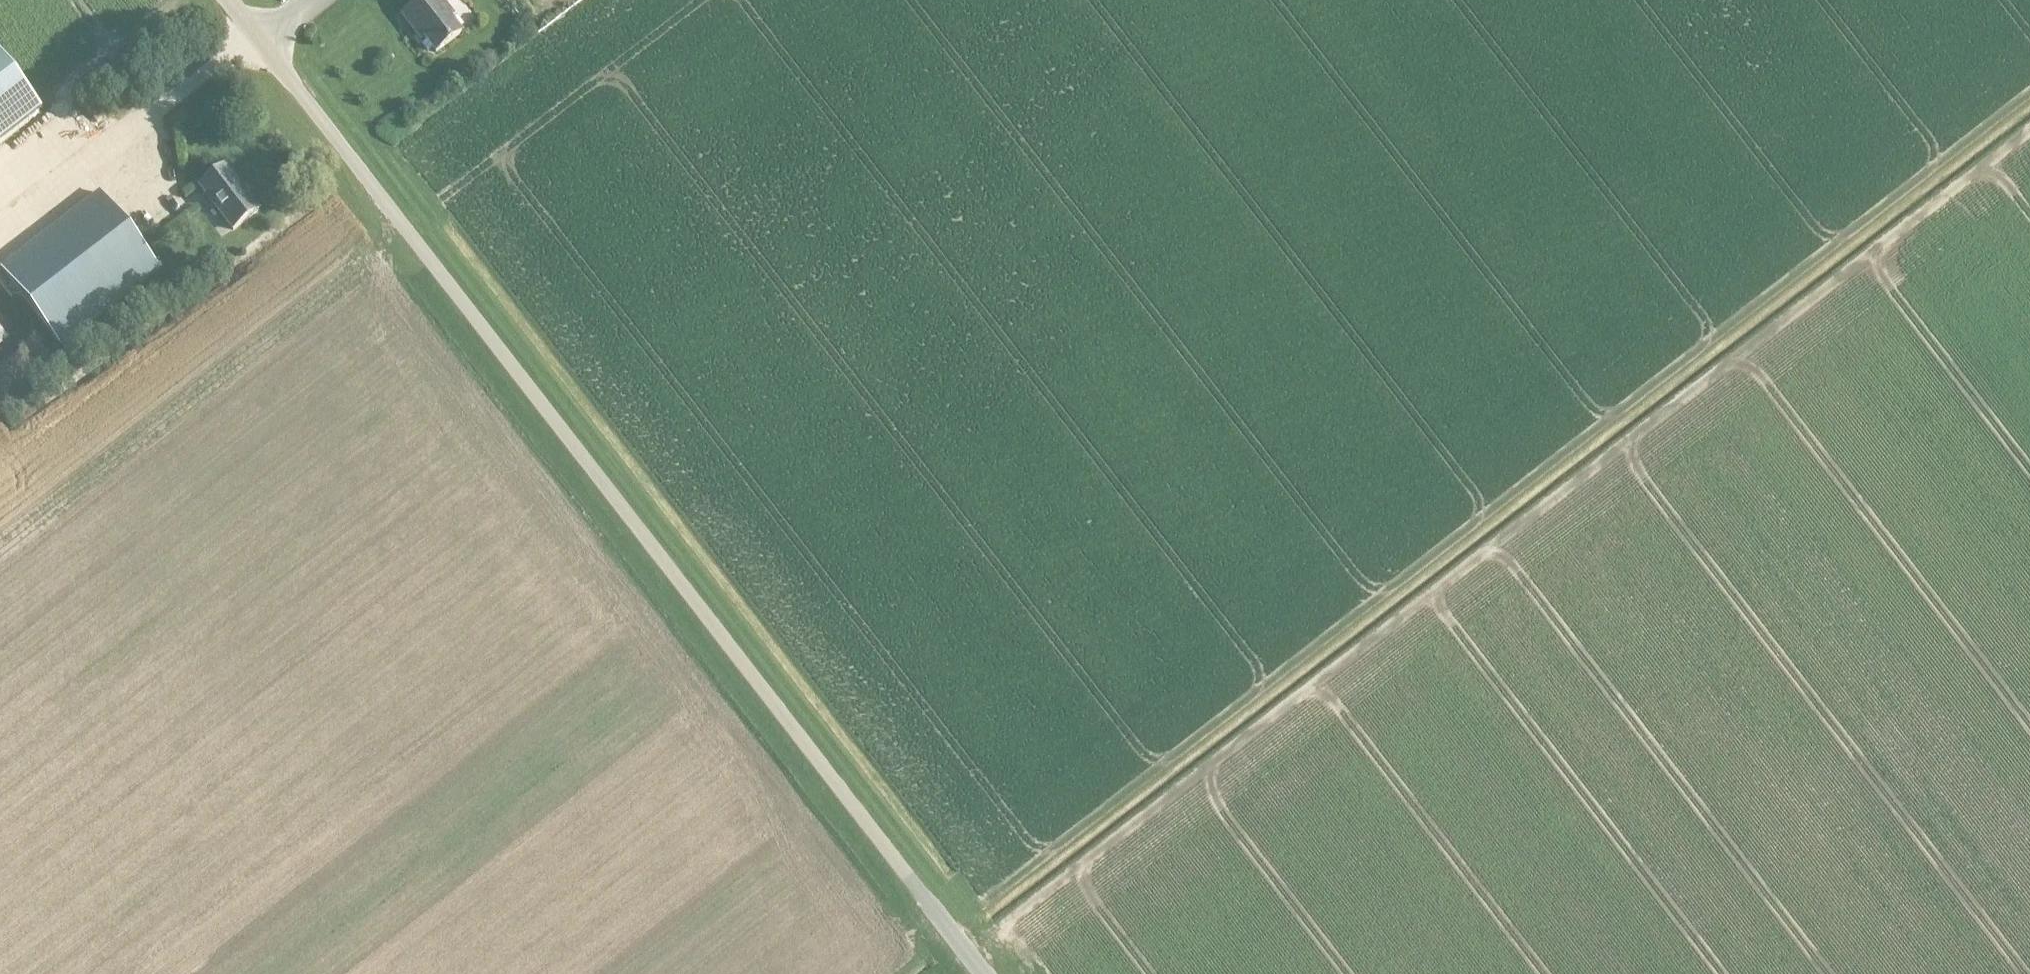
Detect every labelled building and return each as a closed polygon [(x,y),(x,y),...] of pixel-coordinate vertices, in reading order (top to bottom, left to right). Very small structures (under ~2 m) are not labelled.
[(460,33),(449,19),(452,16),(440,0),(413,0),(416,4),(401,16),(412,30),(415,28),(435,53),(460,33)] [(38,114),(0,64),(0,143),(38,114)] [(198,186),(232,230),(258,210),(224,166),(198,186)] [(99,193),(54,227),(0,269),(59,345),(157,269),(99,193)]
